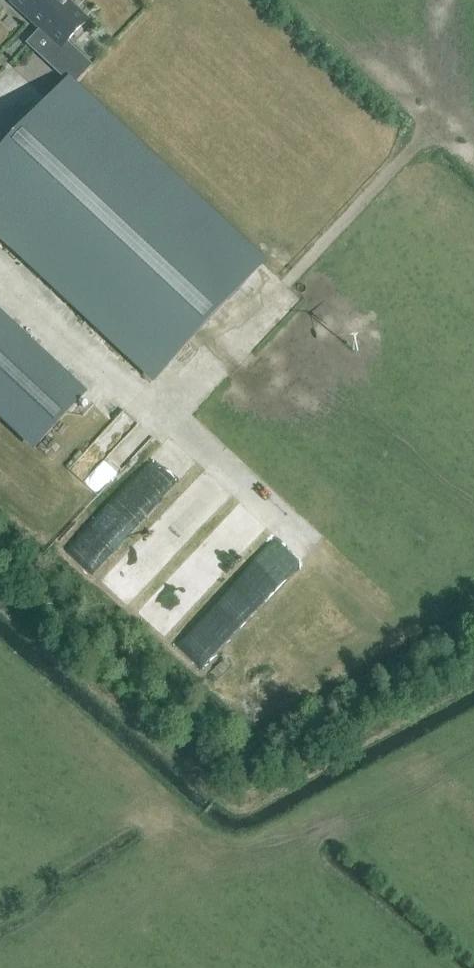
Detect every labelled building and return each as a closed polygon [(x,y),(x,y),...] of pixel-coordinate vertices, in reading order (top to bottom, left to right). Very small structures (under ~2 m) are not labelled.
[(67,82),(72,86),(91,66),(67,43),(87,21),(65,0),(12,0),(11,2),(60,48),(46,63),(67,82)] [(72,86),(67,82),(26,126),(12,113),(0,126),(0,235),(154,379),(262,264),(72,86)] [(35,447),(83,395),(0,317),(0,415),(35,447)] [(95,575),(153,510),(126,486),(68,552),(95,575)]
